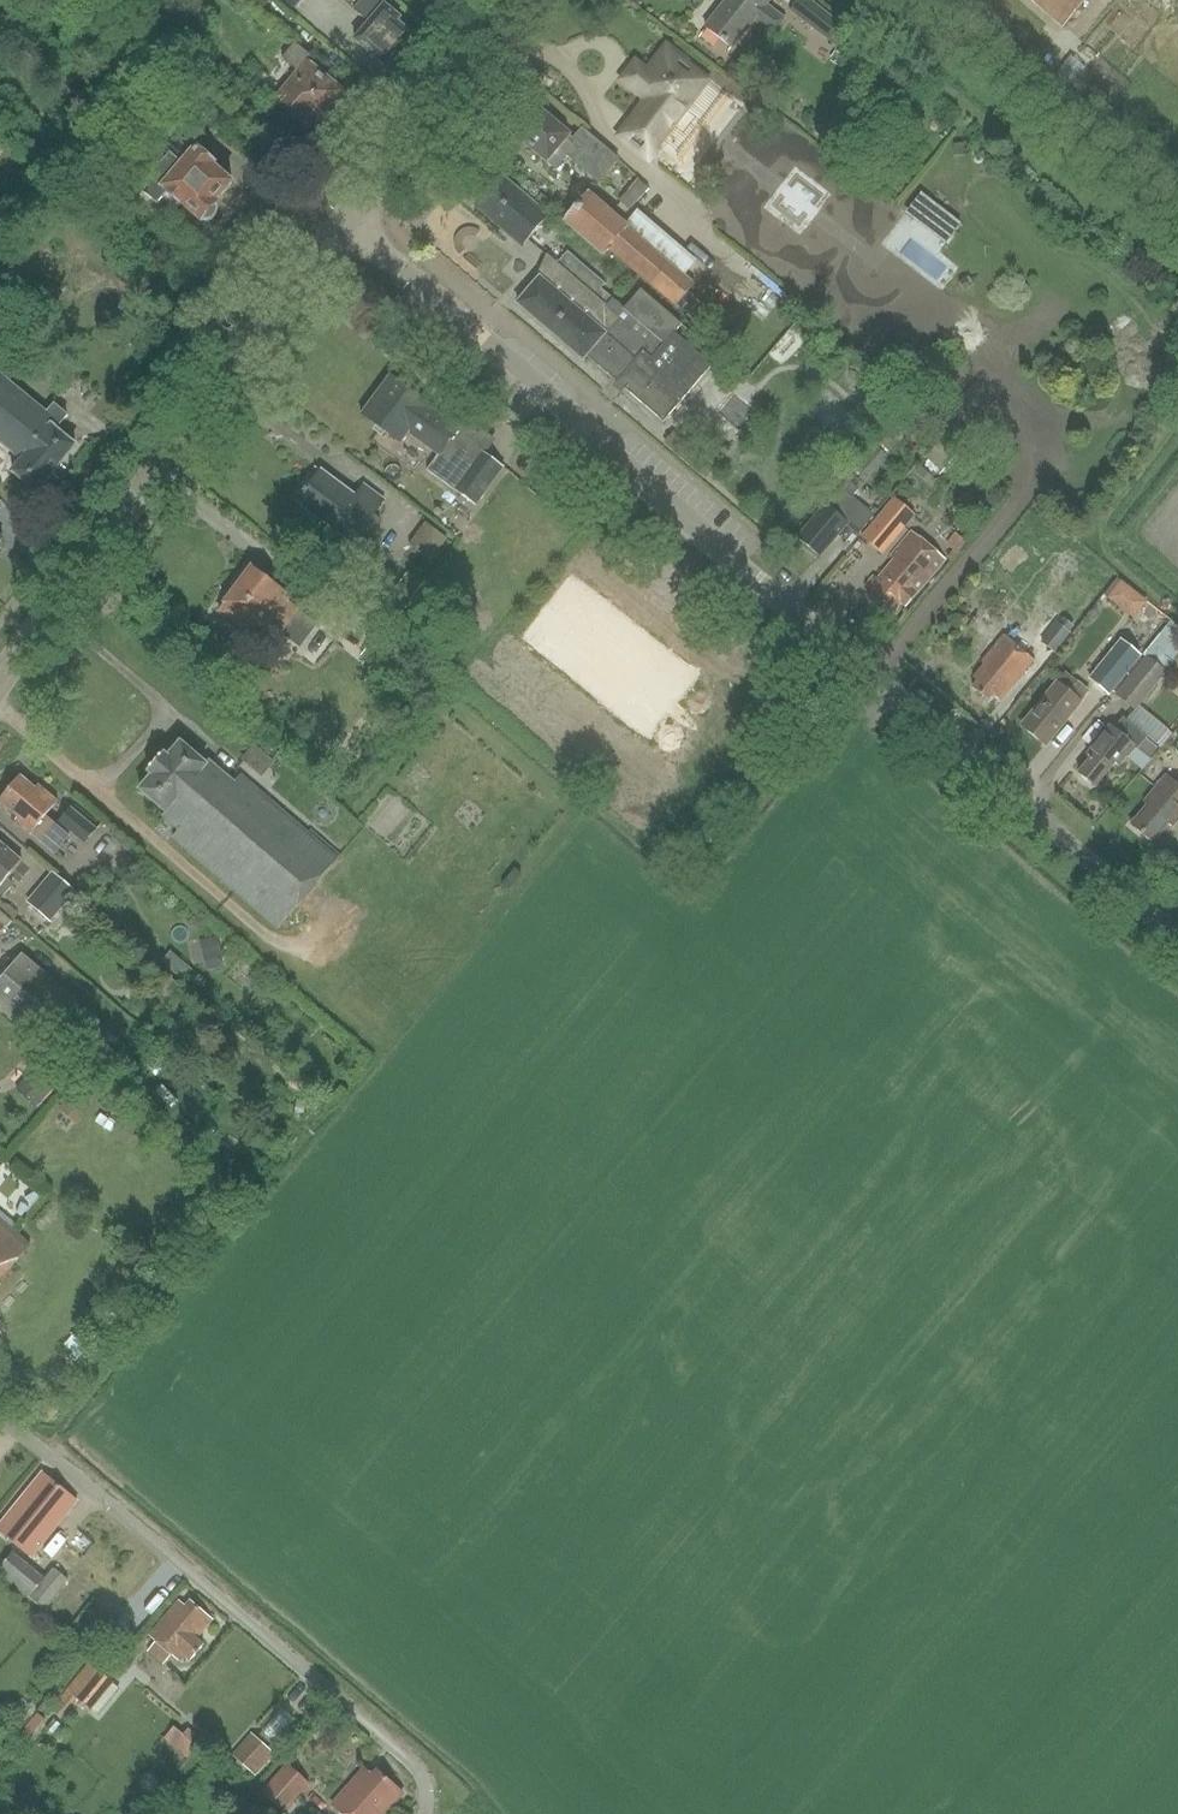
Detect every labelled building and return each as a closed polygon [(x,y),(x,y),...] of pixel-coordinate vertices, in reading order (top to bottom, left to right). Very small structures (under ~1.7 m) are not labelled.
[(297,8),(304,0),(287,0),(297,8)] [(411,37),(393,22),(397,18),(376,0),(363,0),(352,13),(367,25),(353,42),(384,69),(411,37)] [(783,20),(766,7),(771,0),(732,0),(709,30),(732,48),(754,20),(772,34),(783,20)] [(814,0),(800,0),(791,12),(836,46),(850,28),(814,0)] [(1088,0),(1033,0),(1065,27),(1088,0)] [(332,109),(345,94),(310,64),(316,57),(298,42),(283,59),(297,72),(275,96),(299,117),(302,113),(321,129),(336,112),(332,109)] [(706,81),(683,64),(685,61),(667,48),(648,73),(637,64),(624,81),(649,100),(621,136),(650,159),(687,111),(685,110),(706,81)] [(537,110),(515,136),(558,172),(569,159),(575,164),(599,184),(619,160),(582,128),(572,140),(537,110)] [(215,207),(233,185),(212,168),(215,163),(197,148),(195,150),(164,124),(146,146),(165,162),(139,193),(157,208),(166,198),(203,229),(219,210),(215,207)] [(525,253),(553,220),(504,179),(476,211),(525,253)] [(630,225),(590,191),(565,220),(605,254),(609,249),(693,321),(705,306),(689,292),(695,285),(655,250),(659,246),(650,239),(646,243),(627,228),(630,225)] [(605,285),(568,254),(559,264),(548,254),(533,283),(534,284),(518,304),(584,360),(586,357),(663,422),(713,365),(675,332),(682,324),(642,290),(625,309),(602,289),(605,285)] [(392,377),(363,415),(401,444),(409,433),(438,456),(436,459),(461,477),(452,489),(477,507),(506,467),(487,454),(493,444),(463,422),(457,431),(427,409),(430,406),(392,377)] [(78,446),(58,430),(70,416),(55,403),(46,414),(3,378),(0,381),(0,442),(21,459),(11,472),(38,494),(78,446)] [(742,426),(752,411),(733,398),(723,413),(742,426)] [(946,474),(963,456),(943,438),(926,456),(946,474)] [(352,542),(383,501),(364,487),(357,497),(323,471),(299,503),(352,542)] [(841,491),(800,539),(822,558),(850,525),(860,534),(874,519),(841,491)] [(895,499),(862,538),(882,555),(915,516),(895,499)] [(432,562),(448,540),(426,523),(409,545),(432,562)] [(948,559),(910,530),(890,556),(894,558),(879,578),(875,575),(866,586),(874,592),(868,598),(890,615),(901,601),(910,608),(948,559)] [(625,598),(589,567),(529,643),(565,673),(625,598)] [(299,647),(316,624),(284,600),(288,595),(253,568),(249,574),(245,571),(235,584),(239,587),(221,611),(246,631),(251,625),(259,632),(267,622),(299,647)] [(410,601),(423,584),(409,573),(395,589),(410,601)] [(1120,578),(1105,596),(1135,620),(1150,601),(1120,578)] [(604,705),(665,632),(625,598),(565,673),(604,705)] [(1058,622),(1042,644),(1054,653),(1070,632),(1058,622)] [(703,663),(665,632),(604,705),(642,738),(703,663)] [(1147,657),(1116,695),(1138,713),(1147,702),(1154,708),(1177,681),(1166,672),(1177,657),(1177,649),(1160,635),(1144,655),(1147,657)] [(1000,701),(1033,661),(1003,637),(982,663),(985,665),(974,679),(978,683),(974,689),(990,702),(995,697),(1000,701)] [(1131,664),(1118,654),(1112,662),(1109,659),(1090,683),(1108,696),(1126,673),(1125,672),(1131,664)] [(679,769),(742,695),(703,663),(642,738),(679,769)] [(1090,691),(1067,673),(1023,726),(1047,746),(1083,703),(1081,702),(1090,691)] [(1098,755),(1082,774),(1099,788),(1117,766),(1120,768),(1136,749),(1140,752),(1149,740),(1126,720),(1117,731),(1113,728),(1094,752),(1098,755)] [(280,928),(339,859),(240,774),(235,780),(211,759),(207,762),(183,742),(171,755),(166,751),(149,770),(154,775),(141,790),(167,812),(163,816),(180,831),(175,837),(280,928)] [(263,774),(273,761),(252,746),(242,759),(263,774)] [(72,836),(59,825),(47,815),(59,801),(45,789),(41,791),(23,776),(0,803),(18,818),(17,822),(31,834),(32,833),(56,853),(72,836)] [(1177,824),(1177,787),(1168,778),(1148,803),(1152,806),(1140,820),(1144,823),(1139,830),(1156,843),(1171,824),(1175,827),(1177,824)] [(59,825),(72,836),(85,847),(98,831),(72,809),(59,825)] [(21,862),(0,845),(0,893),(3,895),(12,884),(6,879),(21,862)] [(53,926),(79,896),(55,875),(29,905),(53,926)] [(23,954),(0,980),(0,1010),(41,1045),(78,1002),(23,954)] [(30,1243),(0,1217),(0,1278),(30,1243)] [(0,1523),(0,1531),(31,1557),(76,1501),(42,1472),(0,1523)] [(15,1550),(0,1568),(0,1573),(62,1623),(101,1575),(69,1549),(47,1576),(15,1550)] [(195,1640),(211,1621),(189,1602),(185,1606),(179,1601),(149,1636),(157,1643),(149,1652),(161,1662),(165,1657),(168,1659),(172,1655),(178,1660),(183,1654),(191,1660),(203,1646),(195,1640)] [(88,1709),(111,1682),(85,1660),(63,1687),(88,1709)] [(257,1777),(276,1754),(251,1733),(232,1756),(238,1761),(232,1768),(248,1781),(254,1774),(257,1777)] [(285,1764),(260,1792),(282,1813),(308,1784),(285,1764)] [(331,1805),(342,1813),(385,1813),(403,1794),(376,1771),(371,1776),(363,1769),(331,1805)]
